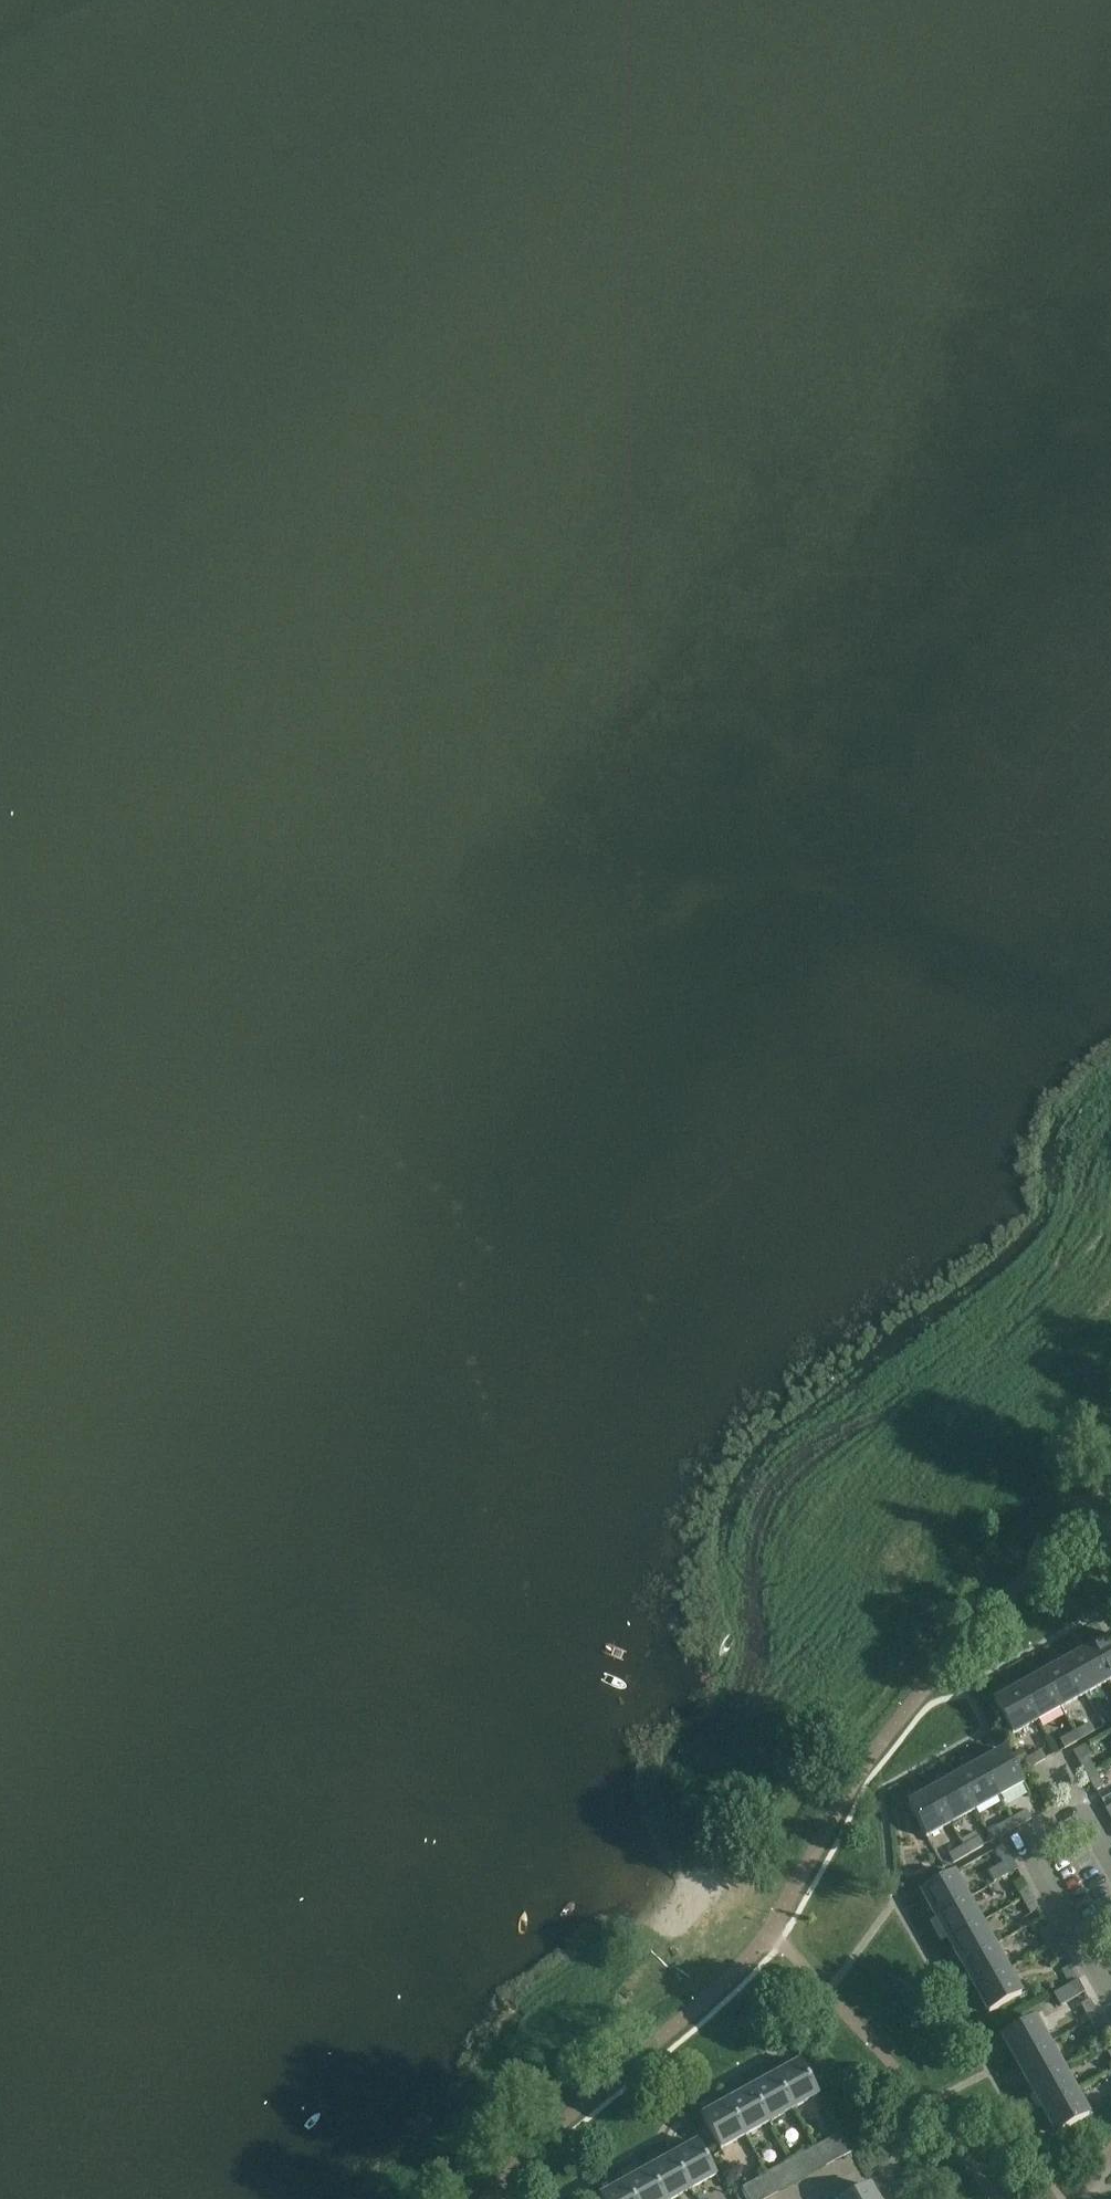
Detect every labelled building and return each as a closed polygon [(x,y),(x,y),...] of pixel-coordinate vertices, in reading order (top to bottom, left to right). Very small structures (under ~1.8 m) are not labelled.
[(1092,1649),(1110,1681),(1110,1638),(1092,1649)] [(1068,1662),(1086,1695),(1110,1681),(1092,1649),(1068,1662)] [(1044,1676),(1062,1708),(1086,1695),(1068,1662),(1044,1676)] [(1020,1689),(1038,1722),(1062,1708),(1044,1676),(1020,1689)] [(1038,1722),(1020,1689),(995,1703),(1013,1736),(1038,1722)] [(1075,1732),(1080,1741),(1096,1733),(1090,1724),(1075,1732)] [(1080,1741),(1075,1732),(1059,1741),(1065,1750),(1080,1741)] [(982,1765),(1000,1797),(1025,1783),(1007,1751),(982,1765)] [(1026,1760),(1026,1759),(1022,1751),(1013,1755),(1019,1765),(1026,1761),(1026,1760)] [(1042,1751),(1026,1760),(1026,1761),(1031,1769),(1047,1760),(1042,1751)] [(1087,1777),(1096,1772),(1088,1757),(1078,1762),(1087,1777)] [(958,1778),(976,1811),(1000,1797),(982,1765),(958,1778)] [(1096,1772),(1087,1777),(1096,1792),(1105,1787),(1096,1772)] [(934,1792),(952,1824),(976,1811),(958,1778),(934,1792)] [(927,1838),(952,1824),(934,1792),(909,1806),(927,1838)] [(1012,1819),(1017,1829),(1032,1820),(1027,1811),(1012,1819)] [(996,1828),(1001,1837),(1017,1829),(1012,1819),(996,1828)] [(961,1841),(969,1855),(985,1847),(976,1833),(961,1841)] [(969,1855),(961,1841),(963,1846),(948,1855),(954,1864),(969,1855)] [(994,1884),(1018,1871),(1004,1845),(995,1851),(1003,1864),(987,1872),(994,1884)] [(1057,1864),(1062,1885),(1082,1879),(1077,1859),(1057,1864)] [(922,1892),(936,1917),(968,1899),(954,1874),(922,1892)] [(1022,1900),(1032,1895),(1023,1879),(1014,1885),(1022,1900)] [(1032,1895),(1022,1900),(1031,1915),(1040,1910),(1032,1895)] [(949,1941),(981,1923),(968,1899),(936,1917),(949,1941)] [(962,1965),(995,1947),(981,1923),(949,1941),(962,1965)] [(1049,1948),(1058,1943),(1050,1927),(1040,1933),(1049,1948)] [(1058,1943),(1049,1948),(1057,1963),(1067,1958),(1058,1943)] [(976,1989),(1008,1971),(995,1947),(962,1965),(976,1989)] [(1068,1982),(1076,1978),(1070,1966),(1062,1971),(1068,1982)] [(1008,1971),(976,1989),(989,2014),(1022,1996),(1008,1971)] [(1084,1993),(1077,1980),(1053,1994),(1060,2007),(1084,1993)] [(1090,2021),(1099,2015),(1090,2000),(1081,2005),(1090,2021)] [(1099,2015),(1090,2021),(1098,2036),(1108,2031),(1099,2015)] [(1016,2062),(1048,2044),(1034,2019),(1002,2037),(1016,2062)] [(1048,2044),(1016,2062),(1030,2086),(1062,2068),(1048,2044)] [(801,2064),(776,2078),(793,2111),(819,2097),(801,2064)] [(1062,2068),(1030,2086),(1043,2110),(1076,2092),(1062,2068)] [(752,2092),(769,2124),(793,2111),(776,2078),(752,2092)] [(727,2106),(745,2137),(769,2124),(752,2092),(727,2106)] [(1090,2117),(1076,2092),(1043,2110),(1057,2135),(1090,2117)] [(745,2137),(727,2106),(703,2119),(720,2151),(745,2137)] [(845,2157),(852,2153),(841,2134),(834,2137),(845,2157)] [(672,2159),(690,2192),(715,2178),(697,2145),(672,2159)] [(790,2162),(801,2182),(809,2177),(798,2157),(790,2162)] [(672,2159),(648,2173),(663,2198),(678,2198),(690,2192),(672,2159)] [(801,2182),(790,2162),(786,2164),(797,2184),(801,2182)] [(891,2166),(890,2198),(946,2198),(947,2167),(891,2166)] [(624,2186),(631,2198),(663,2198),(648,2173),(624,2186)] [(765,2198),(769,2198),(773,2197),(762,2177),(755,2181),(765,2198)] [(624,2186),(601,2198),(631,2198),(624,2186)] [(868,2187),(846,2198),(875,2198),(868,2187)]
